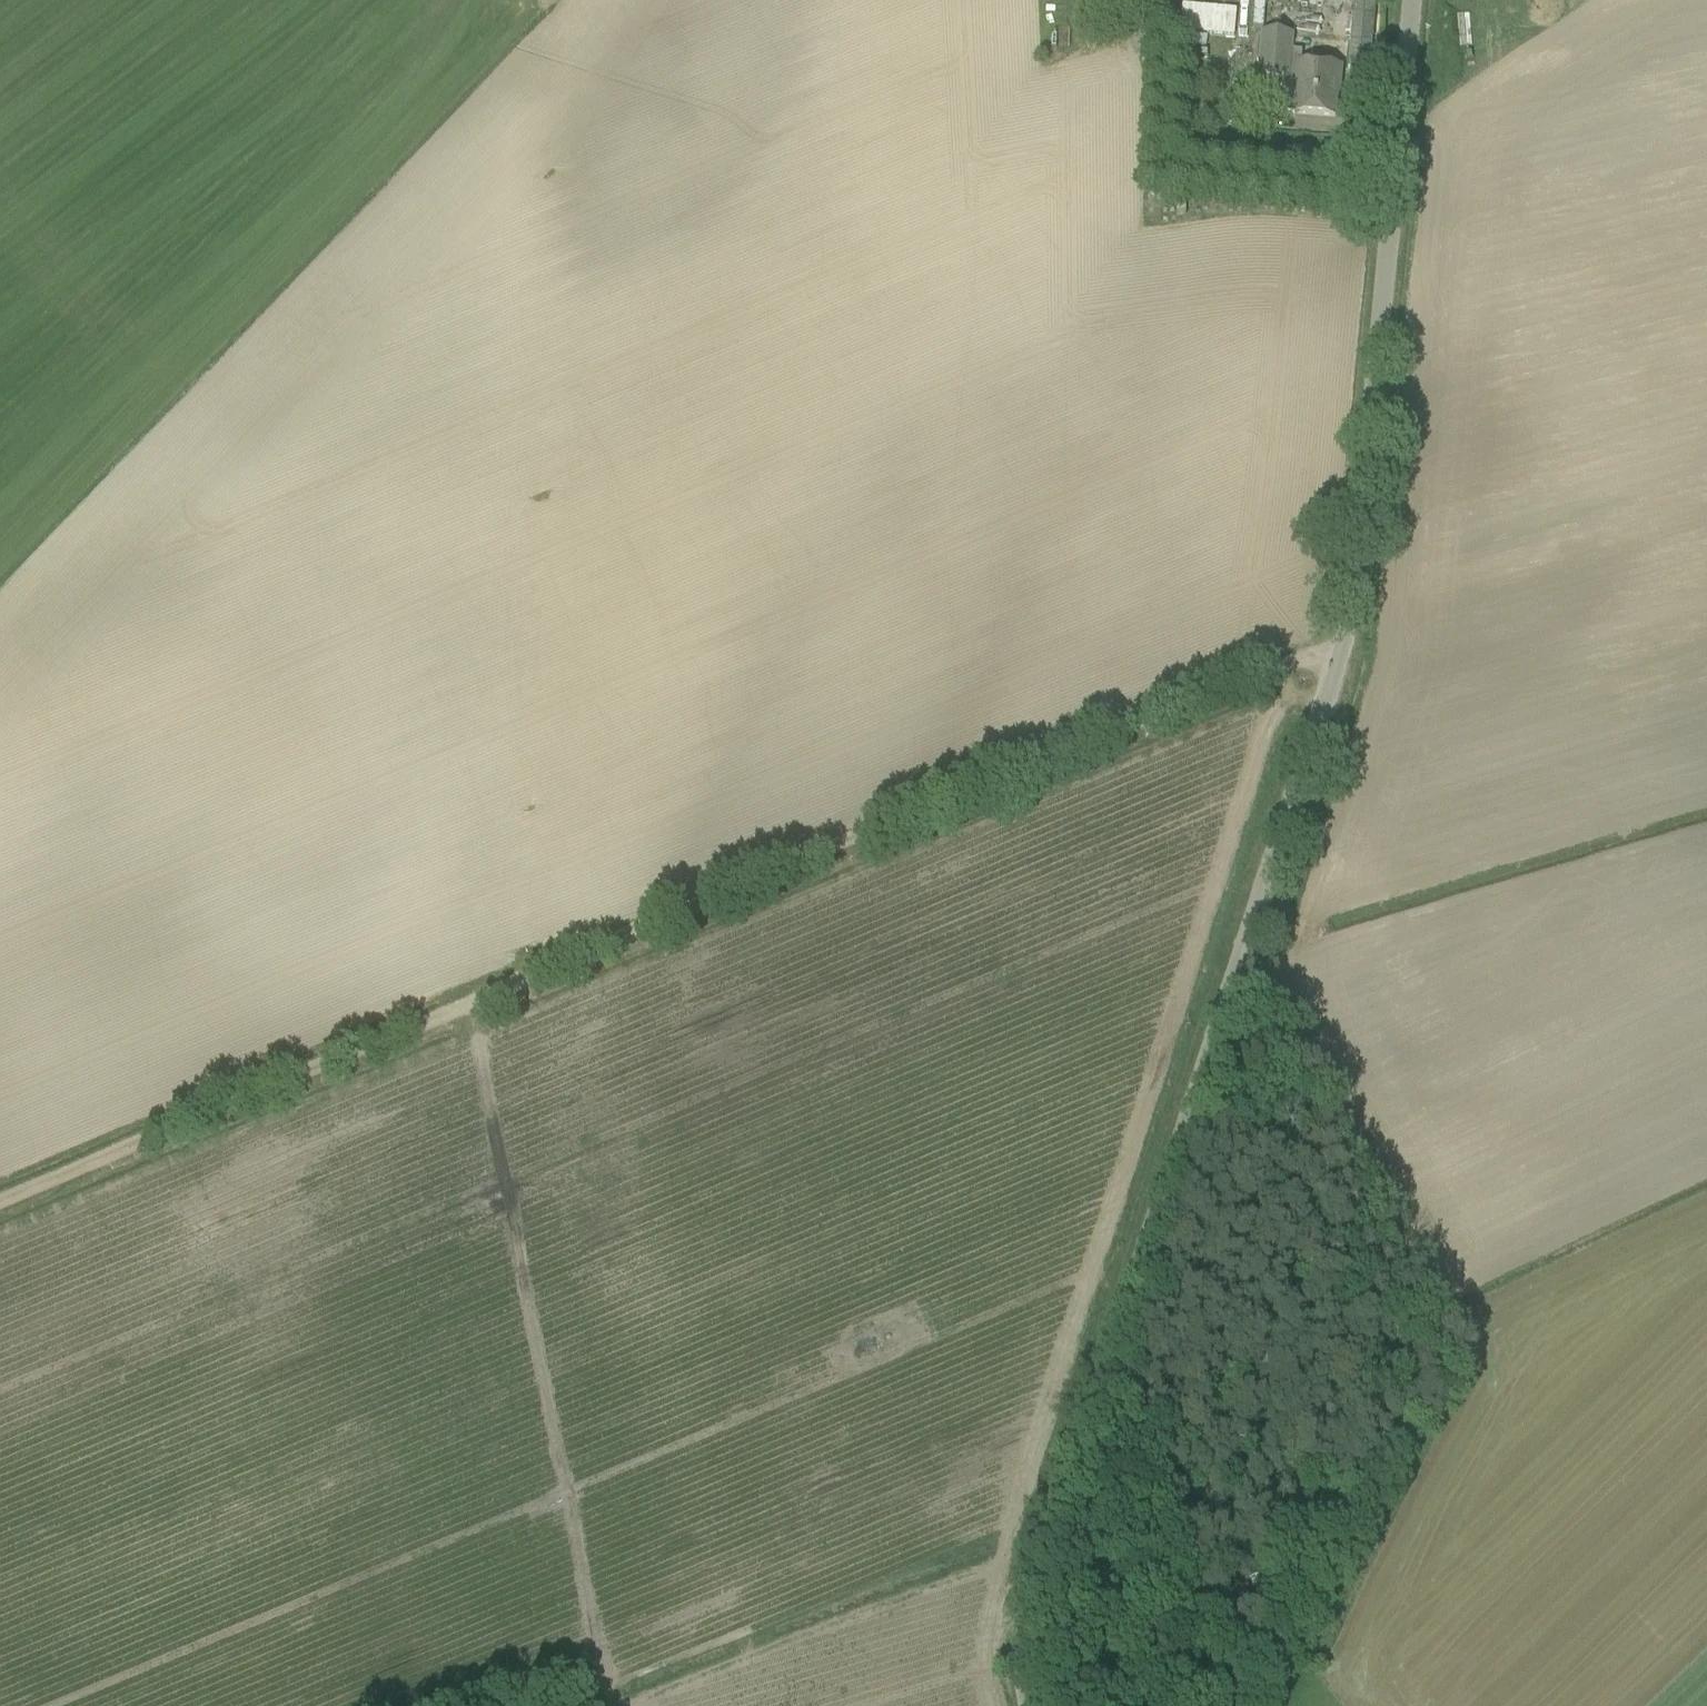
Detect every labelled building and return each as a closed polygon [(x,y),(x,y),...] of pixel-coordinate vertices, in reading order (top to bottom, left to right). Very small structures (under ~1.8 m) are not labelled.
[(1234,37),(1236,11),(1182,6),(1180,33),(1234,37)] [(1259,77),(1266,78),(1284,79),(1282,98),(1296,100),(1294,115),(1335,118),(1339,69),(1298,65),(1298,67),(1290,66),(1292,37),(1263,34),(1259,77)] [(1256,78),(1256,87),(1268,87),(1268,78),(1256,78)] [(1259,1576),(1243,1554),(1228,1564),(1244,1586),(1259,1576)]
